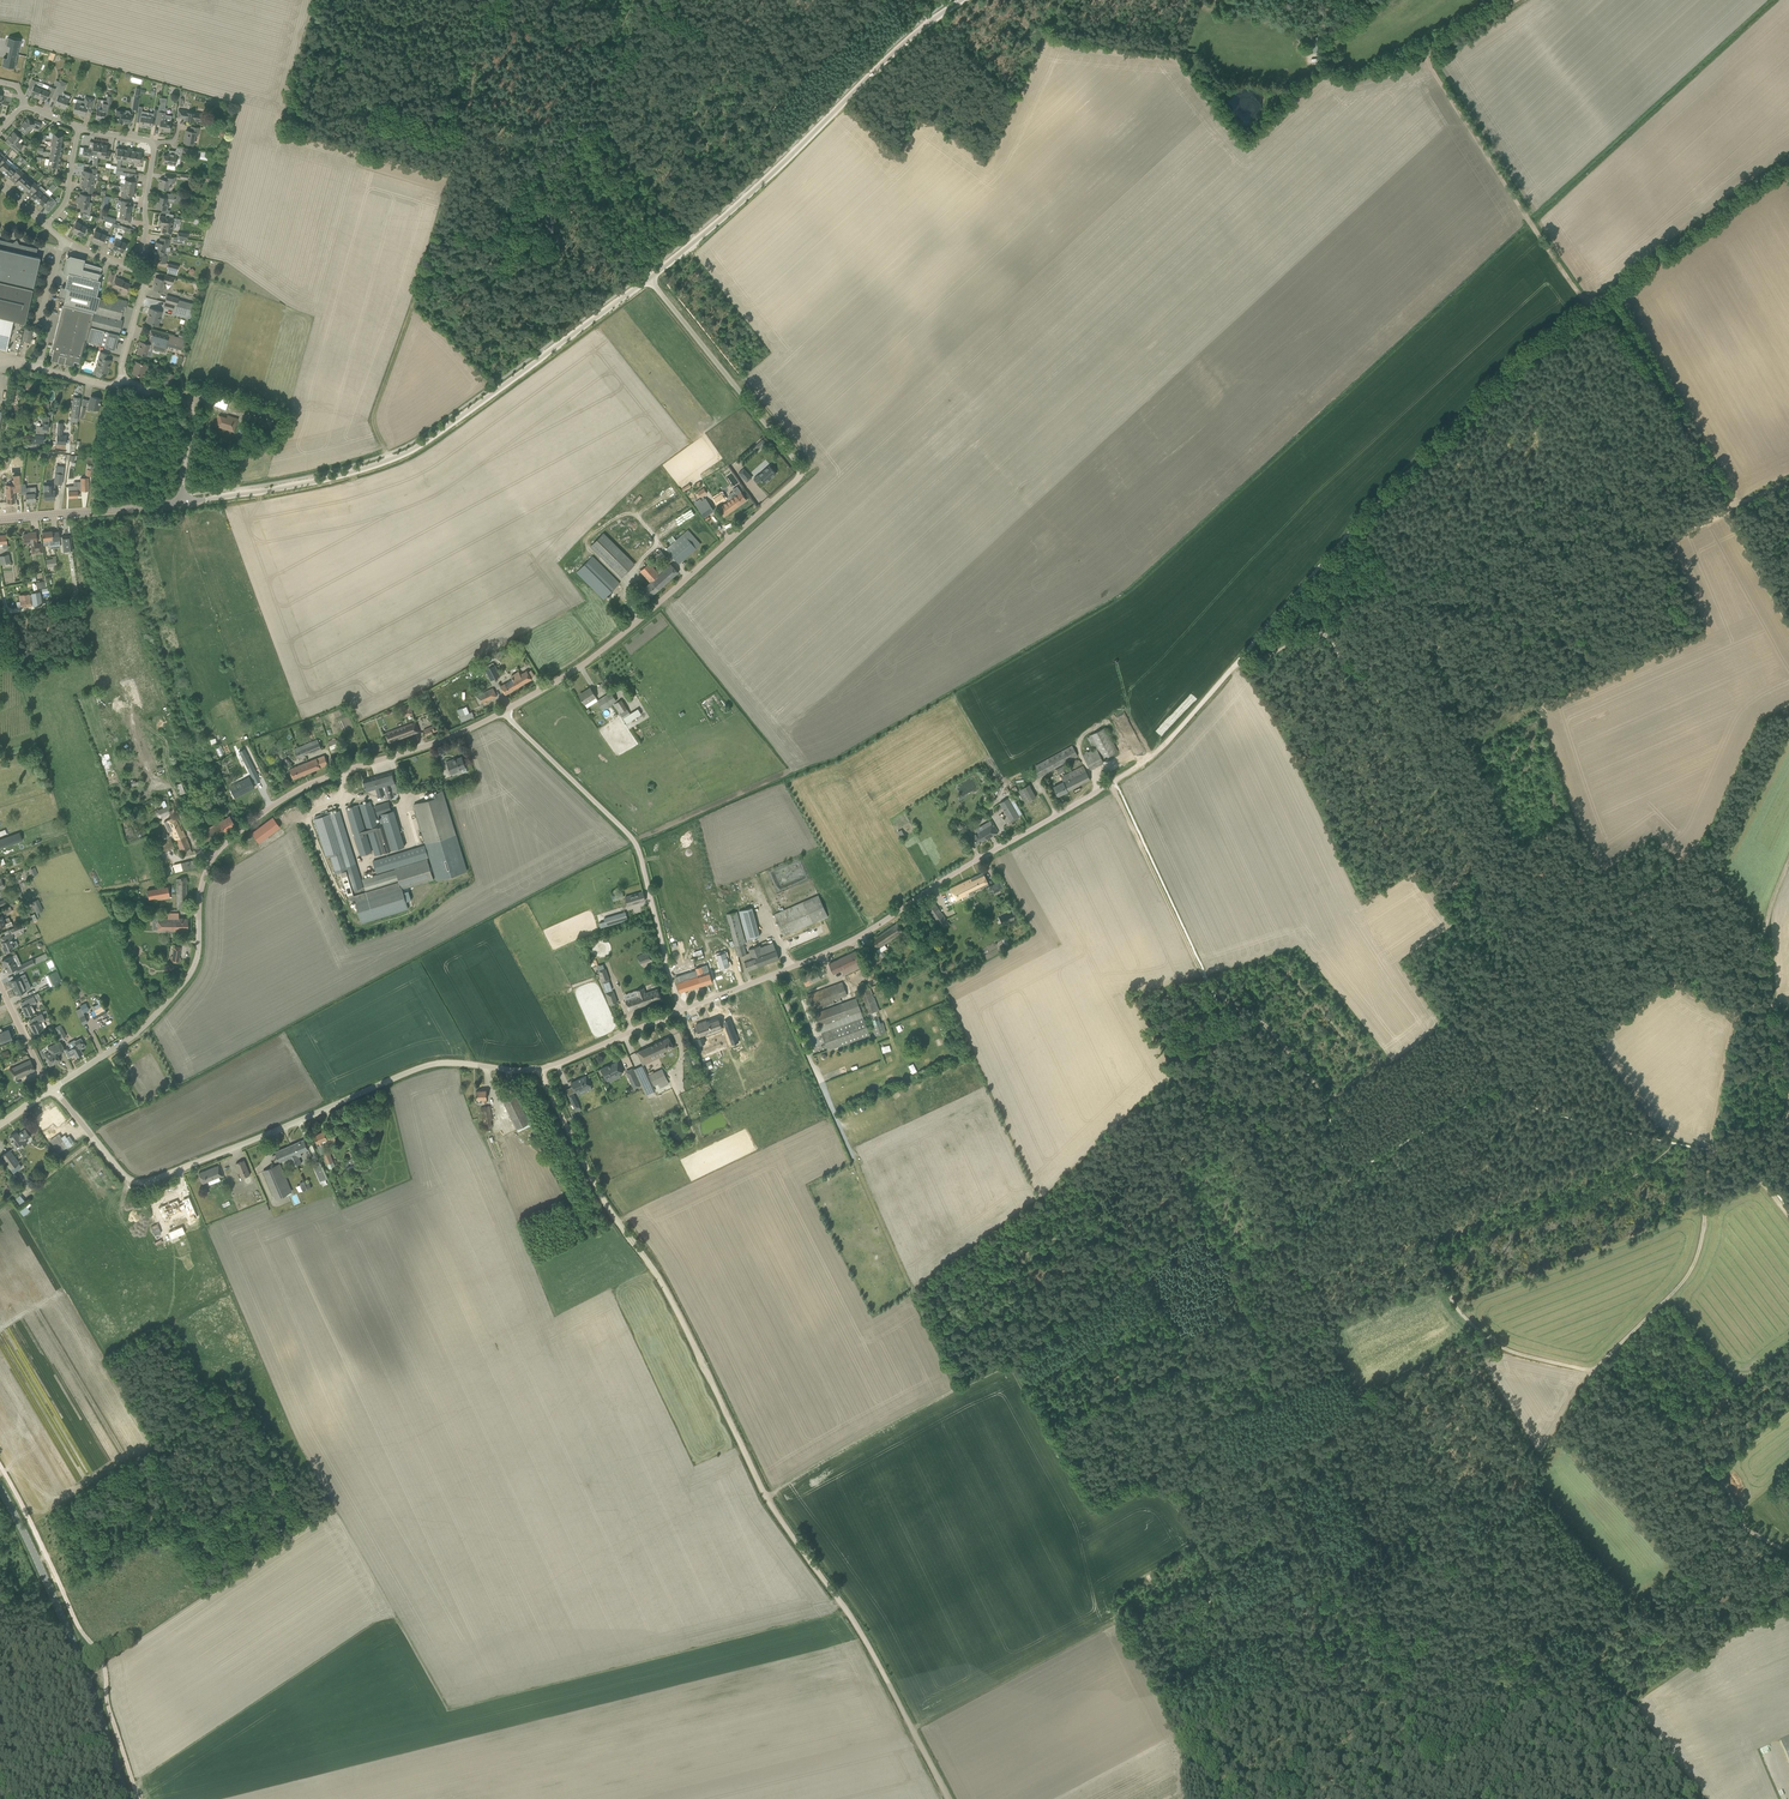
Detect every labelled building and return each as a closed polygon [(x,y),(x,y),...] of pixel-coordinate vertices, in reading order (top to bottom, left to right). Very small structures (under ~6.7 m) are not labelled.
[(18,51),(21,40),(8,37),(6,45),(10,46),(8,52),(9,52),(11,53),(17,54),(18,54),(17,54),(18,51)] [(1306,39),(1307,54),(1318,53),(1317,40),(1313,40),(1313,38),(1306,39)] [(17,54),(11,53),(9,53),(9,52),(8,52),(7,58),(3,57),(1,65),(14,68),(17,57),(17,54)] [(31,95),(38,98),(44,83),(32,79),(28,88),(32,89),(31,93),(32,93),(31,95)] [(59,81),(57,86),(53,98),(56,99),(54,105),(65,109),(69,99),(62,96),(67,83),(60,80),(59,81)] [(44,83),(38,98),(44,101),(45,99),(47,99),(48,96),(52,97),(55,88),(44,83)] [(132,109),(137,110),(140,93),(141,90),(141,89),(136,88),(134,96),(132,109)] [(113,93),(113,92),(109,91),(109,95),(107,95),(106,100),(97,98),(96,108),(97,108),(95,120),(103,121),(104,116),(109,117),(112,96),(113,93)] [(90,112),(93,99),(85,97),(84,101),(77,99),(76,103),(75,103),(73,112),(78,113),(78,115),(84,116),(86,111),(90,112)] [(146,127),(148,112),(141,111),(142,107),(138,106),(136,121),(139,122),(139,126),(146,127)] [(185,119),(185,120),(194,122),(194,121),(204,122),(205,114),(195,112),(195,113),(191,112),(191,111),(178,109),(177,118),(181,118),(185,119)] [(131,123),(132,114),(125,112),(125,111),(116,110),(115,117),(116,117),(116,122),(117,122),(117,123),(119,124),(120,123),(123,123),(123,122),(126,123),(126,122),(131,123)] [(157,115),(156,123),(160,124),(159,130),(169,131),(171,122),(170,121),(171,116),(165,114),(165,112),(158,111),(157,115)] [(156,123),(157,115),(153,114),(153,113),(148,112),(146,127),(151,128),(152,124),(156,125),(156,123)] [(33,122),(28,118),(17,129),(24,135),(31,128),(39,131),(42,123),(34,120),(33,122)] [(184,142),(190,143),(194,144),(195,135),(198,135),(199,128),(191,126),(190,131),(186,130),(184,142)] [(14,131),(7,138),(13,143),(10,146),(17,152),(23,146),(18,141),(21,138),(14,131)] [(48,138),(51,138),(61,140),(63,134),(53,132),(49,132),(48,138)] [(50,145),(51,145),(60,147),(61,140),(51,138),(50,144),(50,145)] [(91,156),(91,158),(97,159),(98,157),(100,143),(97,143),(96,143),(93,143),(92,149),(83,147),(82,154),(91,156)] [(104,144),(100,143),(98,157),(100,157),(101,156),(105,157),(104,158),(109,159),(110,151),(106,151),(107,145),(104,145),(104,144)] [(51,145),(50,152),(61,154),(62,147),(60,147),(51,145)] [(116,169),(119,169),(120,166),(121,159),(123,149),(116,148),(115,152),(117,153),(116,158),(119,158),(119,159),(117,159),(116,166),(110,165),(110,168),(116,169)] [(126,149),(123,149),(121,159),(128,160),(130,148),(127,148),(126,149)] [(130,148),(128,160),(127,162),(134,164),(134,163),(136,151),(132,150),(133,149),(130,148)] [(201,151),(194,150),(182,148),(181,153),(194,155),(193,158),(199,159),(201,151)] [(162,163),(167,164),(166,169),(174,170),(175,165),(177,155),(176,155),(177,151),(171,150),(171,154),(167,153),(167,155),(163,155),(162,163)] [(143,152),(136,151),(134,163),(136,163),(136,161),(142,162),(143,156),(142,156),(143,152)] [(50,152),(49,159),(60,161),(61,154),(50,152)] [(13,163),(7,159),(4,156),(2,158),(0,161),(0,162),(2,164),(0,167),(0,169),(2,171),(1,172),(3,174),(13,163)] [(60,161),(49,159),(47,166),(58,168),(60,161)] [(16,176),(21,170),(13,163),(3,174),(5,176),(6,175),(9,177),(13,174),(16,176)] [(82,173),(81,177),(95,180),(95,179),(97,180),(99,173),(96,173),(97,169),(90,167),(89,171),(83,170),(83,173),(82,173)] [(120,183),(120,186),(134,188),(135,185),(136,185),(137,178),(136,177),(137,174),(123,172),(123,170),(119,169),(116,169),(115,173),(128,175),(127,180),(125,179),(124,183),(120,183)] [(17,186),(19,188),(27,180),(22,175),(24,173),(21,170),(16,176),(18,178),(15,182),(18,185),(17,186)] [(158,188),(164,189),(169,190),(170,182),(175,183),(175,177),(165,175),(164,179),(160,179),(158,188)] [(95,180),(81,177),(80,180),(81,181),(81,184),(84,185),(83,187),(82,191),(92,193),(95,180)] [(29,188),(32,190),(37,184),(34,182),(32,184),(27,180),(19,188),(21,190),(22,189),(26,192),(29,188)] [(33,201),(35,203),(43,194),(38,189),(40,187),(37,184),(32,190),(35,193),(31,197),(34,199),(33,201)] [(134,188),(120,186),(119,189),(123,189),(122,193),(121,193),(120,197),(130,198),(130,195),(134,195),(135,191),(134,191),(134,188)] [(77,197),(76,199),(88,202),(90,195),(80,193),(79,197),(77,197)] [(157,196),(155,208),(161,209),(162,209),(166,209),(167,201),(168,201),(174,202),(175,194),(169,193),(163,193),(162,197),(157,196)] [(43,194),(35,203),(38,205),(39,203),(42,206),(45,202),(48,205),(53,199),(50,196),(48,198),(43,194)] [(83,213),(86,214),(88,214),(89,206),(88,206),(88,202),(76,199),(76,202),(78,203),(77,206),(84,208),(83,213)] [(116,210),(120,211),(120,210),(130,212),(131,209),(132,209),(133,205),(131,205),(131,201),(118,199),(116,210)] [(120,210),(120,211),(119,217),(121,217),(120,221),(130,223),(131,215),(130,215),(130,212),(120,210)] [(173,218),(173,214),(166,213),(165,217),(160,216),(158,224),(163,225),(162,232),(171,233),(172,229),(174,229),(175,223),(173,223),(174,218),(173,218)] [(73,233),(76,234),(81,224),(76,221),(71,230),(74,232),(73,233)] [(81,224),(76,234),(79,236),(80,235),(82,236),(83,234),(85,236),(89,228),(86,227),(87,227),(81,224)] [(93,242),(96,244),(100,233),(95,231),(91,240),(93,241),(93,242)] [(100,233),(96,244),(99,245),(100,244),(102,244),(106,235),(100,233)] [(156,242),(155,249),(165,251),(165,246),(168,247),(170,239),(160,237),(159,242),(156,242)] [(113,250),(117,252),(121,241),(115,239),(112,248),(114,249),(113,250)] [(33,286),(40,258),(35,257),(37,248),(0,240),(0,279),(33,286)] [(121,241),(117,252),(120,253),(120,252),(123,253),(126,243),(121,241)] [(165,251),(155,249),(153,250),(153,252),(154,254),(153,256),(157,257),(156,262),(166,263),(167,255),(164,254),(165,251)] [(68,273),(65,288),(96,296),(96,295),(100,280),(99,280),(101,273),(100,273),(101,268),(83,262),(83,260),(70,257),(70,258),(68,259),(67,259),(64,272),(68,273)] [(155,282),(153,290),(162,292),(165,283),(172,285),(174,277),(165,275),(163,279),(155,277),(154,282),(155,282)] [(121,280),(121,279),(116,277),(111,288),(126,293),(130,284),(121,280)] [(6,350),(13,320),(25,323),(33,289),(0,282),(0,348),(6,350)] [(96,296),(65,288),(61,287),(59,295),(65,297),(63,304),(96,312),(100,296),(96,295),(96,296)] [(167,295),(165,302),(176,305),(192,310),(194,304),(178,299),(178,298),(167,295)] [(96,313),(94,313),(90,325),(119,334),(123,320),(120,319),(122,311),(125,312),(127,301),(113,298),(112,303),(100,300),(96,313)] [(176,305),(165,302),(163,307),(174,310),(172,314),(190,319),(192,310),(176,305)] [(90,325),(94,313),(62,305),(50,354),(52,355),(51,360),(79,367),(86,342),(90,325)] [(146,322),(158,325),(162,311),(149,308),(148,313),(149,313),(146,322)] [(118,335),(119,334),(90,325),(86,342),(114,349),(118,335)] [(22,340),(30,342),(33,330),(25,328),(22,340)] [(148,339),(154,341),(152,347),(152,348),(164,351),(164,350),(165,346),(181,350),(182,347),(185,338),(184,337),(178,336),(169,333),(168,336),(157,333),(151,331),(149,338),(149,339),(148,339)] [(148,351),(150,344),(140,341),(137,353),(150,356),(151,356),(152,354),(152,352),(148,351)] [(108,359),(109,354),(100,352),(97,361),(100,362),(97,371),(107,373),(111,360),(108,359)] [(134,365),(136,365),(133,374),(146,377),(147,374),(148,374),(151,366),(147,365),(135,361),(134,365)] [(164,385),(170,387),(171,387),(174,374),(168,372),(164,385)] [(26,380),(25,389),(35,390),(36,382),(26,380)] [(87,410),(90,411),(91,408),(99,410),(100,404),(99,404),(101,398),(90,396),(87,410)] [(81,398),(73,397),(70,417),(78,418),(81,398)] [(215,426),(234,431),(236,422),(226,419),(226,418),(218,415),(215,426)] [(31,442),(34,443),(39,443),(39,441),(43,442),(44,433),(47,433),(48,429),(50,416),(43,416),(42,427),(36,426),(35,435),(35,438),(32,438),(31,442)] [(57,428),(56,443),(66,444),(66,436),(62,435),(63,423),(58,423),(57,428)] [(756,446),(759,449),(766,443),(763,440),(756,446)] [(753,479),(757,483),(761,479),(765,483),(776,473),(769,465),(758,475),(753,479)] [(738,473),(742,477),(747,472),(743,469),(738,473)] [(55,472),(53,483),(62,485),(63,474),(55,472)] [(20,484),(20,475),(13,475),(13,480),(11,480),(12,484),(6,484),(7,502),(15,502),(14,487),(20,487),(20,485),(20,484)] [(81,491),(89,491),(89,477),(80,478),(80,481),(74,481),(74,486),(68,486),(69,497),(78,497),(78,491),(81,491)] [(25,483),(20,484),(20,485),(20,487),(21,487),(21,494),(26,494),(26,501),(35,500),(35,493),(36,493),(35,486),(26,487),(25,483)] [(54,485),(43,485),(43,491),(45,491),(45,499),(55,499),(54,485)] [(697,491),(701,497),(707,493),(703,487),(697,491)] [(729,500),(719,508),(724,516),(746,500),(740,492),(737,487),(732,490),(733,491),(729,494),(730,496),(727,498),(729,500)] [(713,498),(717,504),(726,499),(722,493),(713,498)] [(694,503),(704,517),(714,510),(705,497),(699,502),(698,500),(694,503)] [(604,520),(610,515),(600,504),(594,509),(604,520)] [(576,530),(557,547),(560,550),(578,532),(576,530)] [(54,543),(53,541),(59,540),(58,531),(52,532),(52,531),(42,532),(43,541),(43,540),(44,545),(54,543)] [(30,541),(31,554),(43,552),(42,543),(37,543),(36,541),(37,540),(36,532),(31,532),(30,533),(23,534),(24,542),(30,541)] [(590,546),(621,577),(635,564),(604,532),(590,546)] [(683,533),(666,548),(679,563),(696,548),(683,533)] [(70,535),(62,536),(64,552),(73,551),(70,535)] [(666,540),(670,544),(675,539),(672,535),(666,540)] [(563,555),(577,548),(574,543),(560,550),(563,555)] [(647,558),(654,567),(666,558),(659,548),(647,558)] [(0,556),(0,561),(1,564),(11,562),(9,554),(0,556)] [(576,572),(603,599),(620,583),(592,556),(576,572)] [(46,559),(47,567),(57,566),(56,558),(46,559)] [(642,589),(650,597),(678,572),(671,564),(664,570),(661,567),(657,571),(649,562),(640,571),(650,582),(642,589)] [(25,595),(19,596),(22,608),(28,606),(31,606),(31,605),(33,604),(33,606),(42,604),(40,591),(31,593),(31,594),(30,594),(25,595)] [(485,670),(490,680),(500,676),(495,665),(485,670)] [(520,674),(519,671),(511,675),(512,677),(514,680),(506,684),(505,683),(500,686),(505,694),(532,678),(527,670),(520,674)] [(476,695),(479,704),(497,696),(493,687),(476,695)] [(586,691),(580,696),(585,704),(596,697),(590,688),(586,690),(586,691)] [(597,701),(602,709),(617,701),(611,692),(597,701)] [(620,713),(622,717),(630,713),(621,699),(613,704),(619,713),(620,713)] [(404,709),(399,711),(402,718),(413,714),(410,705),(403,707),(404,709)] [(463,707),(458,710),(464,720),(475,714),(473,709),(466,713),(463,707)] [(415,721),(385,732),(389,742),(419,731),(415,721)] [(423,730),(426,736),(442,729),(441,726),(434,729),(433,726),(423,730)] [(1087,736),(1093,749),(1096,748),(1102,759),(1117,751),(1105,727),(1087,736)] [(327,741),(333,754),(341,751),(335,738),(327,741)] [(317,739),(294,748),(298,758),(321,748),(317,739)] [(1033,766),(1038,777),(1077,755),(1072,745),(1033,766)] [(239,749),(252,775),(257,773),(245,746),(239,749)] [(1096,748),(1093,749),(1083,755),(1090,769),(1103,762),(1102,759),(1096,748)] [(289,769),(291,773),(293,779),(328,765),(324,755),(289,769)] [(458,771),(458,770),(466,767),(462,756),(453,760),(453,759),(446,761),(451,774),(458,771)] [(1063,772),(1062,770),(1067,768),(1065,764),(1056,769),(1059,774),(1063,772)] [(1060,777),(1063,782),(1053,787),(1058,796),(1090,780),(1083,765),(1060,777)] [(385,794),(383,786),(395,783),(392,772),(363,781),(366,791),(376,788),(378,796),(385,794)] [(229,786),(232,791),(234,797),(254,787),(249,777),(229,786)] [(180,794),(185,792),(181,783),(176,784),(180,794)] [(1029,784),(1018,790),(1024,802),(1036,796),(1029,784)] [(413,804),(425,843),(436,879),(467,870),(456,834),(443,790),(426,796),(427,800),(413,804)] [(1008,797),(1000,802),(1007,814),(1015,810),(1008,797)] [(388,851),(379,823),(377,824),(370,801),(360,804),(375,855),(388,851)] [(374,805),(377,815),(391,811),(389,801),(374,805)] [(346,808),(348,814),(361,855),(372,852),(357,805),(346,808)] [(171,812),(168,806),(157,811),(159,817),(171,812)] [(202,814),(207,824),(216,819),(211,809),(202,814)] [(363,887),(341,816),(340,810),(332,813),(331,811),(315,816),(314,818),(326,856),(330,854),(336,873),(341,872),(349,898),(354,896),(367,893),(365,886),(363,887)] [(164,821),(169,832),(172,831),(181,852),(182,851),(183,855),(192,852),(190,848),(177,816),(164,821)] [(196,832),(203,844),(225,832),(235,825),(229,816),(215,825),(214,824),(207,828),(206,826),(196,832)] [(379,823),(388,851),(405,846),(396,818),(379,823)] [(251,834),(255,839),(258,844),(279,828),(272,819),(251,834)] [(969,837),(974,846),(998,832),(991,820),(973,830),(971,828),(966,831),(970,836),(969,837)] [(19,833),(3,838),(6,846),(22,840),(19,833)] [(152,846),(156,855),(174,847),(170,838),(152,846)] [(373,860),(376,873),(428,857),(425,845),(373,860)] [(433,879),(427,858),(362,879),(365,886),(367,893),(354,896),(362,922),(408,909),(407,907),(413,906),(408,890),(408,888),(402,890),(402,889),(433,879)] [(945,891),(951,902),(969,893),(970,896),(974,894),(973,891),(988,883),(983,872),(945,891)] [(186,876),(176,879),(176,909),(187,909),(186,876)] [(993,892),(1002,888),(999,881),(990,885),(993,892)] [(147,890),(149,901),(170,898),(168,886),(147,890)] [(625,897),(627,906),(645,900),(643,891),(625,897)] [(818,894),(774,914),(784,935),(828,916),(818,894)] [(32,901),(37,912),(38,913),(43,910),(38,899),(32,901)] [(948,922),(936,905),(931,908),(929,905),(926,907),(940,927),(948,922)] [(1,909),(3,914),(11,911),(10,906),(1,909)] [(626,911),(604,918),(606,926),(628,919),(626,911)] [(737,911),(726,914),(736,950),(738,956),(744,954),(746,959),(744,960),(748,970),(779,958),(773,943),(768,945),(761,947),(760,945),(748,949),(749,952),(746,953),(744,943),(745,943),(737,911)] [(187,918),(178,918),(178,913),(167,913),(167,918),(157,918),(157,930),(181,930),(187,930),(187,918)] [(903,918),(907,923),(914,917),(910,913),(903,918)] [(10,922),(9,917),(3,919),(2,915),(0,915),(0,926),(5,924),(5,923),(10,922)] [(877,950),(884,961),(888,958),(882,951),(887,948),(884,945),(903,931),(897,922),(870,941),(877,950)] [(13,927),(13,928),(15,932),(25,928),(23,924),(13,927)] [(760,935),(757,924),(743,928),(747,939),(760,935)] [(18,945),(16,940),(13,942),(12,938),(13,937),(12,933),(0,937),(2,942),(1,942),(2,946),(1,946),(3,952),(18,945)] [(929,941),(931,945),(940,939),(938,936),(929,941)] [(171,955),(170,961),(173,961),(179,962),(180,957),(179,957),(180,951),(181,947),(174,946),(173,950),(172,956),(171,955)] [(854,965),(861,961),(856,951),(829,963),(834,974),(841,970),(842,972),(843,972),(845,973),(846,973),(848,972),(855,969),(854,965)] [(882,963),(883,962),(877,952),(867,959),(873,969),(877,966),(881,971),(886,968),(882,963)] [(15,964),(12,956),(2,960),(4,966),(5,966),(8,972),(15,969),(16,973),(25,968),(32,965),(35,964),(32,959),(18,965),(17,963),(15,964)] [(51,958),(46,961),(50,969),(55,966),(51,958)] [(696,968),(695,968),(696,970),(697,970),(698,975),(701,985),(712,982),(711,976),(709,971),(707,965),(701,966),(696,968)] [(610,980),(605,968),(598,971),(602,983),(610,980)] [(817,969),(801,976),(802,977),(805,985),(821,978),(817,969)] [(681,976),(675,977),(677,982),(677,983),(680,992),(701,985),(698,975),(697,970),(696,970),(697,974),(690,976),(689,972),(681,975),(681,976)] [(49,975),(53,984),(61,980),(56,971),(49,975)] [(9,981),(12,987),(13,986),(16,994),(31,988),(25,974),(9,981)] [(807,994),(813,1010),(827,1005),(827,1006),(841,1000),(840,998),(852,993),(848,982),(843,983),(842,981),(807,994)] [(859,987),(860,989),(859,990),(874,1030),(884,1026),(882,1021),(880,1022),(876,1010),(878,1009),(870,987),(867,987),(866,984),(863,983),(860,984),(859,987)] [(625,1000),(629,1010),(661,999),(657,988),(645,993),(644,987),(635,990),(637,995),(625,1000)] [(605,993),(609,1005),(617,1002),(613,990),(605,993)] [(885,991),(880,992),(883,1005),(889,1004),(885,991)] [(933,1004),(939,1001),(936,992),(929,995),(933,1004)] [(27,1004),(22,1007),(26,1016),(35,1011),(32,1005),(37,1003),(34,996),(25,1000),(27,1004)] [(891,1000),(893,1005),(902,1002),(900,996),(891,1000)] [(814,1013),(819,1027),(861,1012),(856,998),(814,1013)] [(922,1009),(928,1007),(925,1000),(920,1002),(922,1009)] [(85,1002),(80,1005),(84,1013),(89,1010),(85,1002)] [(90,1011),(94,1019),(107,1013),(103,1005),(90,1011)] [(905,1010),(907,1016),(913,1013),(911,1007),(905,1010)] [(28,1020),(34,1033),(43,1028),(40,1022),(45,1020),(42,1013),(28,1020)] [(88,1022),(84,1015),(79,1018),(83,1025),(88,1022)] [(707,1020),(696,1024),(699,1033),(697,1034),(699,1038),(698,1038),(700,1044),(705,1042),(703,1036),(702,1037),(701,1035),(707,1033),(706,1032),(721,1026),(718,1016),(709,1020),(707,1021),(707,1020)] [(822,1032),(829,1049),(869,1034),(863,1017),(822,1032)] [(731,1020),(724,1023),(731,1041),(738,1038),(731,1020)] [(897,1031),(904,1029),(902,1023),(895,1025),(897,1031)] [(10,1033),(8,1029),(2,1031),(1,1028),(0,1028),(0,1040),(1,1043),(12,1038),(10,1033)] [(56,1031),(60,1039),(66,1036),(62,1028),(56,1031)] [(667,1038),(637,1052),(643,1065),(657,1058),(656,1055),(673,1047),(668,1037),(667,1038)] [(69,1047),(64,1049),(68,1058),(75,1054),(76,1057),(83,1053),(80,1049),(85,1046),(80,1038),(75,1041),(74,1040),(68,1044),(69,1047)] [(940,1049),(946,1046),(943,1039),(937,1042),(940,1049)] [(44,1055),(47,1061),(49,1060),(51,1065),(60,1061),(57,1055),(65,1051),(60,1042),(47,1047),(50,1052),(44,1055)] [(811,1048),(813,1053),(822,1050),(820,1045),(811,1048)] [(892,1055),(885,1057),(887,1063),(894,1061),(892,1055)] [(695,1058),(691,1060),(696,1071),(700,1069),(695,1058)] [(10,1069),(14,1079),(35,1070),(30,1059),(10,1069)] [(623,1071),(618,1060),(611,1064),(608,1066),(608,1065),(601,1068),(606,1079),(612,1076),(614,1079),(619,1077),(617,1074),(623,1071)] [(653,1072),(649,1074),(654,1085),(658,1083),(667,1079),(662,1068),(653,1072)] [(895,1073),(888,1076),(890,1082),(897,1079),(895,1073)] [(640,1085),(635,1074),(629,1077),(634,1088),(640,1085)] [(591,1084),(587,1075),(571,1082),(575,1092),(591,1084)] [(486,1090),(476,1090),(477,1099),(482,1099),(483,1102),(487,1102),(486,1090)] [(579,1106),(573,1092),(568,1095),(575,1108),(579,1106)] [(516,1095),(503,1102),(512,1119),(525,1113),(516,1095)] [(491,1120),(492,1119),(490,1105),(480,1107),(485,1129),(492,1128),(491,1120)] [(37,1121),(35,1123),(40,1131),(47,1126),(45,1123),(60,1113),(55,1107),(50,1111),(48,1109),(35,1118),(37,1121)] [(9,1137),(12,1141),(11,1142),(15,1147),(18,1145),(20,1148),(27,1143),(25,1140),(30,1136),(25,1129),(18,1134),(17,1132),(9,1137)] [(323,1145),(324,1144),(323,1142),(327,1141),(328,1143),(336,1139),(332,1131),(325,1134),(324,1131),(315,1134),(318,1142),(319,1145),(317,1145),(321,1154),(323,1154),(329,1168),(335,1166),(328,1148),(325,1149),(323,1145)] [(275,1151),(276,1153),(272,1155),(275,1162),(279,1161),(289,1157),(293,1166),(302,1163),(299,1156),(302,1155),(300,1152),(308,1149),(304,1139),(275,1151)] [(1,1156),(10,1169),(19,1163),(10,1150),(1,1156)] [(344,1163),(347,1169),(358,1164),(355,1157),(347,1160),(347,1162),(344,1163)] [(235,1163),(241,1178),(250,1174),(244,1159),(235,1163)] [(263,1170),(265,1176),(275,1198),(290,1192),(285,1180),(284,1181),(277,1164),(263,1170)] [(198,1173),(201,1179),(202,1183),(223,1175),(219,1165),(198,1173)] [(322,1166),(315,1169),(320,1181),(327,1178),(322,1166)] [(302,1184),(305,1190),(311,1188),(309,1182),(302,1184)] [(20,1194),(14,1199),(18,1204),(24,1200),(20,1194)] [(177,1200),(159,1208),(165,1221),(170,1219),(169,1217),(182,1212),(182,1210),(185,1209),(189,1217),(193,1215),(194,1219),(198,1218),(191,1203),(185,1206),(183,1202),(179,1204),(177,1200)] [(25,1204),(19,1209),(23,1215),(30,1210),(25,1204)] [(166,1230),(169,1237),(182,1231),(179,1224),(166,1230)] [(1780,1741),(1788,1762),(1788,1737),(1780,1741)]
